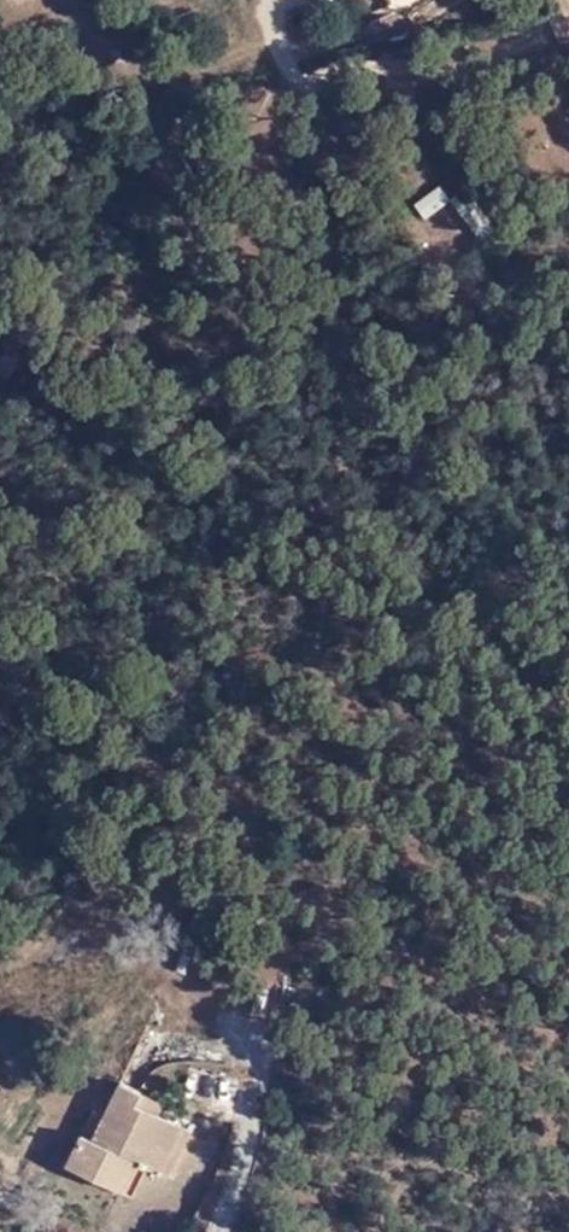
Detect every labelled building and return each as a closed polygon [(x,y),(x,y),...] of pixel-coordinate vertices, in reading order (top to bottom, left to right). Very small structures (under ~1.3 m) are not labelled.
[(116,1075),(99,1108),(86,1134),(76,1129),(62,1157),(116,1180),(131,1151),(141,1156),(152,1161),(174,1114),(152,1104),(156,1094),(116,1075)] [(86,1134),(99,1108),(89,1104),(76,1129),(86,1134)] [(185,1121),(174,1114),(152,1161),(163,1166),(185,1121)] [(131,1151),(116,1180),(126,1184),(141,1156),(131,1151)]
